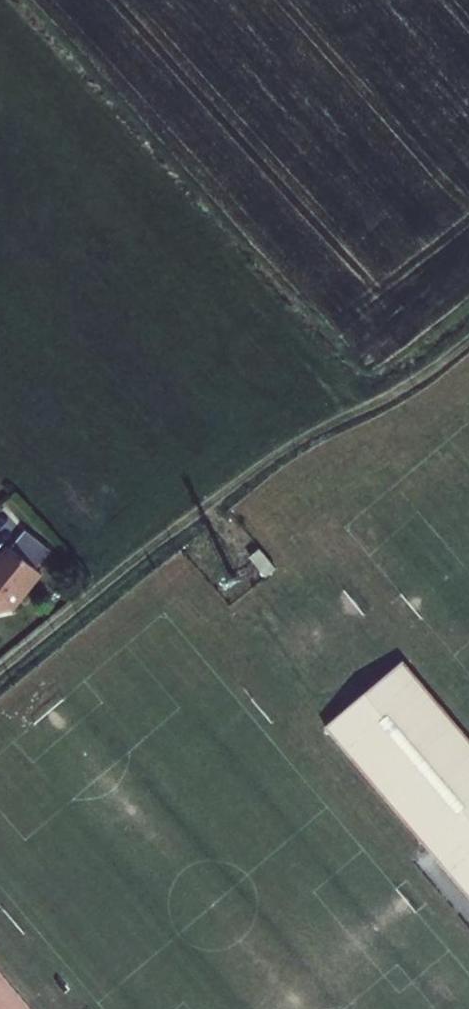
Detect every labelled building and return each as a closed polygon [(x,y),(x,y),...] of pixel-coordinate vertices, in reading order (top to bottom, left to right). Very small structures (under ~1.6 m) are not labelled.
[(17,607),(45,572),(12,547),(0,562),(0,610),(17,607)] [(403,662),(326,728),(429,850),(468,897),(468,740),(403,662)]
